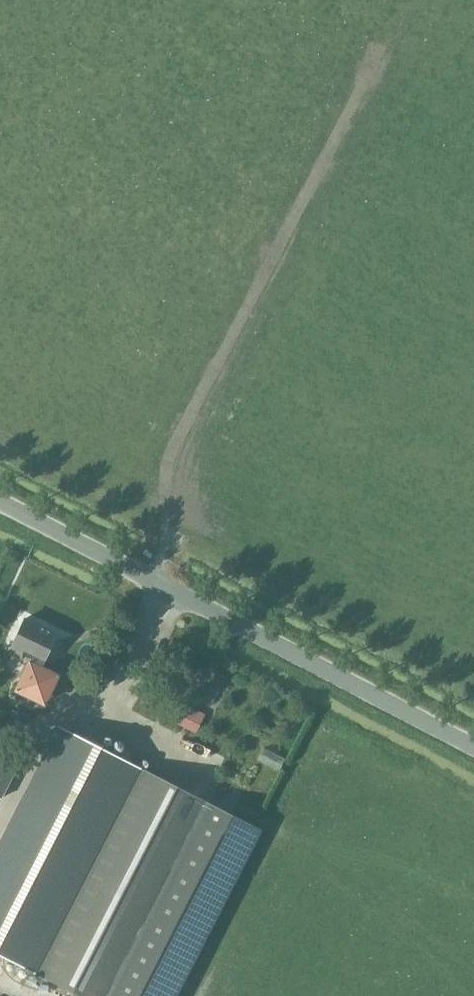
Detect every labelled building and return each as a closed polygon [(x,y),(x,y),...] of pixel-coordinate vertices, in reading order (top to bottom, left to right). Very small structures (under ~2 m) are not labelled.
[(42,667),(42,665),(56,635),(24,620),(9,651),(31,661),(22,680),(17,689),(45,703),(59,675),(42,667)] [(170,720),(194,731),(203,712),(179,700),(170,720)] [(0,851),(0,954),(29,969),(82,995),(171,995),(256,829),(135,767),(62,730),(0,851)] [(1,799),(20,764),(0,754),(0,798),(1,799)]
